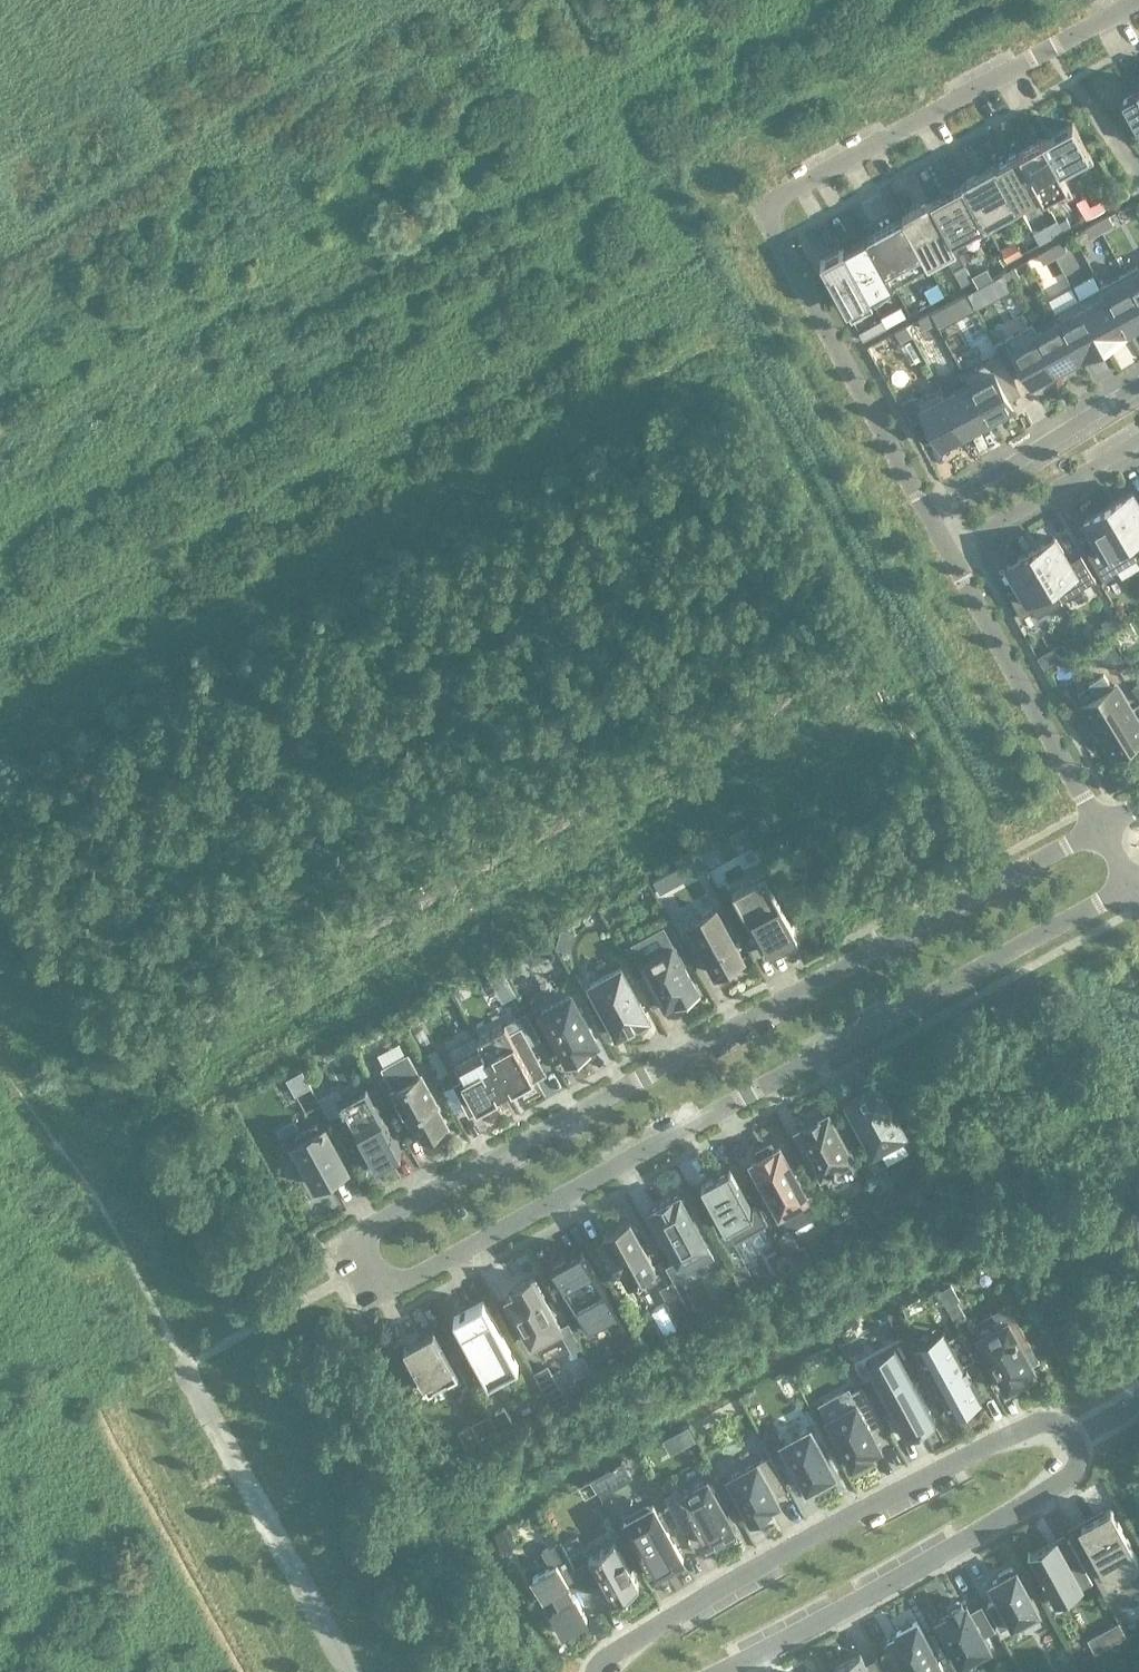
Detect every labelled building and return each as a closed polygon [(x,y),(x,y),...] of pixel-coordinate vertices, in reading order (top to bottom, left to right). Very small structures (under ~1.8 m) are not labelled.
[(1135,85),(1136,86),(1121,95),(1122,97),(1130,111),(1129,111),(1130,112),(1133,111),(1138,122),(1138,82),(1135,85)] [(1058,165),(1087,149),(1071,119),(1041,136),(1058,165)] [(1018,148),(1043,193),(1048,203),(1071,190),(1058,165),(1041,136),(1018,148)] [(995,161),(1016,201),(1019,206),(1043,193),(1018,148),(995,161)] [(983,219),(1016,201),(995,161),(994,161),(992,162),(963,178),(961,179),(983,218),(983,219)] [(961,179),(930,197),(951,236),(983,218),(961,179)] [(1083,191),(1075,196),(1085,214),(1094,210),(1083,191)] [(901,213),(920,248),(926,259),(944,250),(953,265),(964,259),(930,197),(901,213)] [(1112,221),(1107,212),(1095,218),(1100,228),(1112,221)] [(874,227),(866,232),(885,267),(893,263),(912,252),(920,248),(901,213),(893,217),(874,227)] [(1095,218),(1083,224),(1089,234),(1100,228),(1095,218)] [(866,232),(842,245),(868,292),(892,279),(885,267),(866,232)] [(1065,247),(1060,237),(1048,244),(1054,253),(1065,247)] [(1048,244),(1037,250),(1042,260),(1054,253),(1048,244)] [(842,245),(819,257),(846,306),(869,293),(868,292),(842,245)] [(1128,279),(1138,298),(1138,261),(1123,269),(1128,279)] [(1018,273),(1013,263),(1001,269),(1007,279),(1018,273)] [(966,264),(956,270),(955,271),(960,281),(972,274),(966,264)] [(1001,269),(990,276),(995,285),(1007,279),(1001,269)] [(1128,279),(1105,292),(1125,328),(1138,320),(1138,298),(1128,279)] [(935,280),(926,285),(923,286),(930,298),(941,292),(935,280)] [(1100,282),(1076,295),(1101,341),(1125,328),(1105,292),(1100,282)] [(1078,354),(1101,341),(1076,295),(1053,308),(1058,317),(1078,354)] [(899,303),(880,313),(885,323),(905,313),(899,303)] [(946,312),(940,303),(929,309),(934,319),(946,312)] [(929,309),(917,315),(922,325),(934,319),(929,309)] [(862,336),(885,324),(881,316),(858,328),(862,336)] [(1078,354),(1058,317),(1035,330),(1054,366),(1078,354)] [(1006,364),(1018,358),(1030,380),(1054,366),(1035,330),(1029,321),(993,341),(1006,364)] [(905,322),(893,328),(899,338),(910,332),(905,322)] [(962,370),(967,380),(987,416),(1012,403),(987,357),(962,370)] [(987,416),(967,380),(944,393),(964,429),(987,416)] [(914,397),(919,406),(939,442),(964,429),(944,393),(939,383),(914,397)] [(900,399),(899,400),(910,419),(921,413),(910,394),(900,399)] [(1106,503),(1132,547),(1137,554),(1138,553),(1138,504),(1130,488),(1106,503)] [(1092,533),(1080,540),(1101,575),(1137,554),(1132,547),(1106,503),(1082,517),(1092,533)] [(1053,534),(1029,548),(1056,593),(1058,597),(1059,597),(1094,576),(1077,547),(1065,554),(1053,534)] [(1029,548),(1005,562),(1017,582),(1006,589),(1020,613),(1032,607),(1036,614),(1060,599),(1059,597),(1058,597),(1056,593),(1029,548)] [(1107,636),(1086,648),(1085,649),(1092,661),(1096,659),(1105,661),(1110,669),(1123,661),(1107,636)] [(1039,654),(1036,656),(1043,667),(1054,660),(1047,649),(1039,654)] [(1051,670),(1058,688),(1080,679),(1073,661),(1051,670)] [(1112,753),(1138,737),(1138,724),(1113,681),(1110,684),(1102,672),(1088,681),(1095,692),(1081,701),(1112,753)] [(698,847),(707,864),(718,858),(709,841),(698,847)] [(657,889),(658,888),(671,881),(664,868),(650,876),(657,889)] [(763,871),(731,889),(764,949),(796,931),(763,871)] [(738,963),(736,958),(742,955),(714,904),(687,919),(698,940),(698,941),(699,942),(700,942),(702,946),(701,946),(702,948),(714,970),(720,966),(723,971),(738,963)] [(556,941),(557,941),(567,944),(572,930),(561,926),(556,941)] [(550,946),(546,938),(545,936),(536,941),(540,948),(544,949),(550,946)] [(647,969),(636,975),(651,1002),(662,996),(665,1000),(675,995),(676,997),(695,986),(670,941),(641,957),(647,969)] [(508,969),(510,968),(515,965),(516,961),(513,955),(503,960),(508,969)] [(496,958),(483,966),(500,997),(513,990),(496,958)] [(591,979),(589,980),(590,983),(590,982),(599,999),(600,1001),(601,1001),(605,1009),(606,1011),(615,1028),(616,1030),(618,1029),(644,1014),(644,1015),(647,1014),(645,1011),(645,1012),(620,966),(621,966),(619,964),(617,965),(591,980),(591,979)] [(569,991),(540,1007),(567,1056),(586,1046),(585,1044),(595,1038),(569,991)] [(503,1020),(476,1035),(503,1085),(511,1081),(512,1082),(514,1080),(516,1084),(531,1076),(529,1072),(531,1071),(529,1067),(539,1061),(519,1024),(509,1030),(503,1020)] [(496,1089),(503,1085),(476,1035),(475,1035),(480,1043),(453,1058),(463,1075),(452,1081),(464,1102),(474,1097),(477,1101),(479,1100),(481,1103),(496,1095),(494,1091),(496,1090),(496,1089)] [(406,1050),(381,1064),(393,1086),(391,1086),(407,1116),(409,1115),(420,1137),(446,1123),(434,1101),(435,1101),(419,1071),(418,1072),(406,1050)] [(433,1075),(446,1068),(440,1057),(427,1064),(433,1075)] [(289,1073),(296,1086),(297,1086),(307,1081),(299,1067),(289,1073)] [(849,1097),(846,1099),(855,1115),(855,1116),(856,1118),(857,1118),(861,1126),(860,1126),(862,1129),(862,1128),(872,1147),(876,1145),(876,1146),(878,1145),(886,1160),(908,1148),(899,1133),(900,1132),(903,1130),(900,1123),(898,1119),(898,1120),(896,1116),(896,1115),(892,1107),(891,1108),(889,1104),(890,1103),(885,1096),(883,1092),(883,1091),(881,1088),(877,1081),(874,1083),(871,1084),(871,1085),(867,1087),(863,1088),(863,1089),(859,1091),(856,1093),(852,1095),(851,1095),(849,1096),(849,1097)] [(337,1098),(343,1107),(345,1106),(359,1131),(354,1134),(370,1164),(400,1148),(364,1083),(337,1098)] [(805,1121),(797,1126),(820,1169),(822,1169),(831,1185),(858,1171),(849,1154),(850,1153),(826,1110),(818,1114),(805,1121)] [(305,1169),(308,1168),(315,1181),(333,1172),(333,1173),(342,1168),(342,1167),(345,1165),(322,1124),(318,1126),(315,1121),(295,1133),(297,1137),(293,1140),(300,1154),(297,1155),(305,1169)] [(753,1149),(756,1155),(750,1158),(787,1225),(814,1210),(778,1143),(772,1146),(769,1140),(753,1149)] [(757,1204),(752,1207),(728,1163),(700,1178),(733,1238),(766,1220),(757,1204)] [(678,1190),(649,1206),(677,1257),(706,1241),(678,1190)] [(642,1194),(631,1198),(640,1217),(650,1213),(642,1194)] [(898,1194),(889,1199),(888,1199),(895,1212),(905,1207),(898,1194)] [(851,1210),(836,1218),(835,1219),(843,1234),(859,1226),(851,1210)] [(628,1217),(602,1232),(611,1248),(608,1250),(617,1266),(620,1265),(627,1279),(654,1264),(628,1217)] [(802,1241),(801,1242),(788,1249),(795,1262),(809,1254),(802,1241)] [(580,1244),(550,1260),(587,1328),(617,1312),(580,1244)] [(748,1269),(738,1275),(742,1283),(753,1277),(748,1269)] [(512,1292),(506,1295),(509,1300),(509,1301),(530,1340),(557,1325),(569,1347),(578,1343),(565,1320),(560,1323),(532,1273),(511,1284),(514,1290),(511,1291),(512,1292)] [(950,1282),(940,1288),(939,1288),(955,1316),(964,1311),(956,1297),(958,1296),(950,1282)] [(680,1294),(671,1298),(667,1301),(679,1323),(692,1316),(680,1294)] [(482,1298),(452,1314),(487,1378),(517,1362),(482,1298)] [(977,1332),(1006,1385),(1025,1375),(1022,1369),(1032,1364),(1022,1344),(1029,1340),(1018,1320),(1011,1324),(1006,1316),(977,1332)] [(432,1325),(403,1341),(427,1386),(457,1370),(432,1325)] [(980,1394),(962,1360),(973,1354),(959,1328),(947,1334),(946,1333),(944,1334),(945,1336),(920,1349),(919,1347),(917,1349),(918,1351),(931,1374),(950,1411),(953,1409),(950,1405),(975,1391),(978,1396),(980,1394)] [(631,1331),(616,1339),(615,1339),(622,1351),(637,1343),(631,1331)] [(905,1350),(899,1353),(906,1367),(912,1364),(905,1350)] [(931,1374),(918,1351),(911,1354),(924,1378),(931,1374)] [(899,1353),(898,1352),(869,1368),(904,1433),(934,1417),(906,1367),(899,1353)] [(847,1385),(818,1402),(825,1415),(851,1462),(870,1451),(869,1449),(879,1444),(870,1427),(881,1421),(868,1397),(861,1384),(850,1390),(847,1385)] [(501,1406),(494,1410),(493,1410),(500,1422),(508,1418),(501,1406)] [(485,1412),(458,1426),(456,1428),(464,1441),(493,1425),(485,1412)] [(787,1452),(805,1486),(835,1470),(809,1423),(781,1438),(775,1427),(761,1434),(774,1459),(776,1458),(776,1456),(785,1451),(786,1453),(787,1452)] [(678,1428),(679,1428),(686,1441),(693,1437),(685,1424),(678,1428)] [(750,1517),(769,1506),(768,1504),(778,1498),(774,1491),(786,1485),(769,1453),(756,1459),(755,1458),(726,1474),(750,1517)] [(589,1474),(599,1491),(630,1474),(621,1457),(589,1474)] [(733,1523),(706,1474),(679,1489),(677,1485),(663,1493),(677,1518),(690,1511),(705,1539),(704,1539),(706,1541),(708,1540),(714,1536),(714,1537),(726,1530),(732,1526),(732,1527),(734,1525),(733,1523)] [(645,1560),(652,1572),(661,1567),(661,1568),(663,1567),(663,1566),(671,1562),(671,1563),(673,1562),(673,1561),(682,1556),(665,1525),(676,1519),(668,1503),(656,1509),(652,1501),(648,1504),(646,1500),(624,1512),(626,1515),(622,1518),(637,1544),(634,1546),(643,1561),(645,1560)] [(1080,1520),(1094,1545),(1082,1552),(1109,1601),(1136,1586),(1138,1584),(1138,1559),(1137,1555),(1109,1504),(1103,1507),(1102,1505),(1101,1506),(1102,1508),(1080,1520)] [(505,1521),(492,1529),(502,1547),(516,1540),(505,1521)] [(1045,1541),(1027,1551),(1052,1597),(1090,1577),(1067,1535),(1048,1546),(1045,1541)] [(566,1579),(577,1573),(581,1581),(582,1580),(573,1563),(559,1537),(541,1547),(549,1563),(532,1572),(542,1592),(550,1588),(559,1603),(551,1608),(562,1627),(585,1614),(566,1579)] [(573,1563),(582,1580),(585,1585),(601,1577),(611,1596),(622,1590),(623,1592),(627,1589),(626,1588),(637,1582),(613,1538),(587,1552),(588,1554),(573,1563)] [(988,1580),(996,1595),(985,1602),(998,1626),(1010,1620),(1011,1622),(1038,1607),(1014,1565),(1012,1566),(1010,1563),(996,1570),(998,1574),(988,1580)] [(988,1643),(982,1631),(993,1625),(980,1602),(969,1608),(965,1600),(962,1602),(959,1597),(946,1604),(948,1609),(935,1616),(958,1659),(988,1643)] [(879,1653),(890,1671),(903,1671),(904,1671),(905,1671),(926,1671),(941,1664),(915,1617),(895,1628),(896,1631),(885,1636),(891,1647),(879,1653)] [(1107,1625),(1107,1626),(1114,1638),(1124,1633),(1117,1620),(1107,1625)] [(833,1664),(837,1671),(884,1671),(878,1661),(868,1667),(858,1650),(833,1664)]
